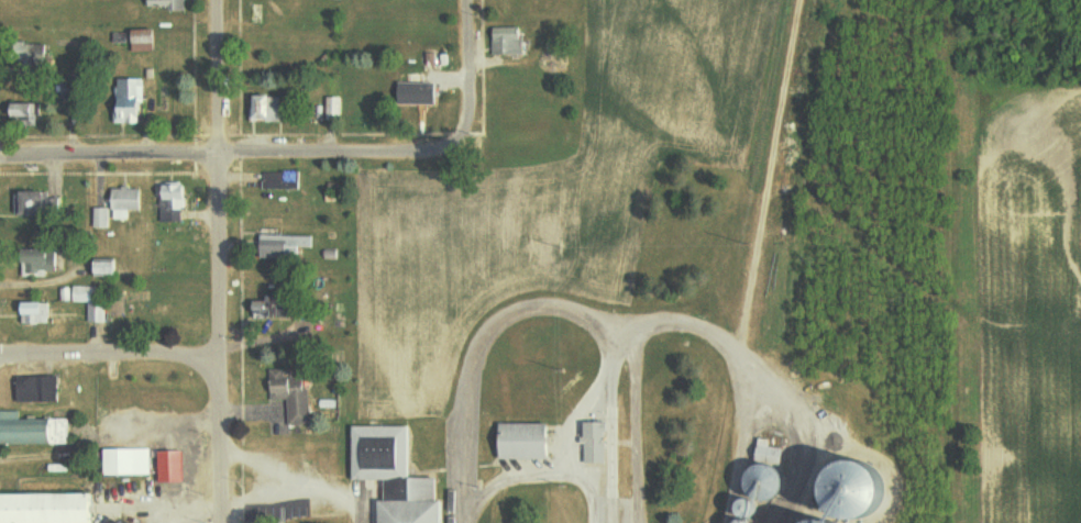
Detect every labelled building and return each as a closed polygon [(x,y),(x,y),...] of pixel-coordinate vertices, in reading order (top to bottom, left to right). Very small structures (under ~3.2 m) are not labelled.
[(150,6),(168,6),(168,11),(187,10),(186,0),(150,0),(150,6)] [(495,55),(524,54),(523,26),(495,27),(495,55)] [(134,51),(157,51),(157,35),(134,36),(134,51)] [(116,123),(145,123),(145,79),(121,79),(120,109),(117,109),(116,123)] [(401,103),(439,105),(440,83),(402,82),(401,103)] [(284,122),(284,95),(253,95),(254,122),(284,122)] [(40,107),(12,106),(12,116),(19,116),(19,124),(39,125),(40,107)] [(302,172),(266,171),(266,188),(301,189),(302,172)] [(188,221),(186,185),(161,186),(162,222),(188,221)] [(114,218),(130,219),(130,210),(143,210),(144,188),(115,187),(114,218)] [(48,214),(47,192),(16,192),(16,215),(48,214)] [(110,208),(95,208),(95,228),(109,228),(110,208)] [(314,236),(263,235),(263,258),(303,259),(303,247),(314,247),(314,236)] [(36,270),(58,271),(59,249),(36,249),(36,270)] [(121,262),(98,262),(97,276),(120,277),(121,262)] [(88,321),(105,322),(106,303),(98,303),(99,287),(63,287),(62,302),(89,302),(88,321)] [(291,318),(291,296),(265,297),(266,301),(254,301),(254,319),(291,318)] [(46,303),(27,303),(26,319),(46,319),(46,303)] [(312,424),(311,388),(306,388),(305,368),(270,369),(271,400),(289,400),(290,425),(312,424)] [(18,377),(19,402),(59,401),(59,376),(18,377)] [(21,419),(21,411),(0,411),(0,445),(71,443),(70,419),(21,419)] [(590,437),(586,437),(586,462),(609,463),(610,423),(590,422),(590,437)] [(555,423),(503,424),(504,459),(555,459),(555,423)] [(446,503),(437,503),(437,475),(412,475),(412,426),(352,425),(352,480),(385,480),(384,500),(378,500),(378,522),(446,522),(446,503)] [(748,496),(756,497),(756,510),(768,510),(769,502),(785,503),(785,493),(793,493),(794,469),(786,468),(787,448),(773,447),(773,439),(756,438),(755,464),(749,464),(748,496)] [(151,475),(151,448),(111,448),(112,475),(151,475)] [(186,482),(186,451),(160,451),(161,482),(186,482)] [(97,493),(1,496),(2,522),(97,522),(97,493)]
